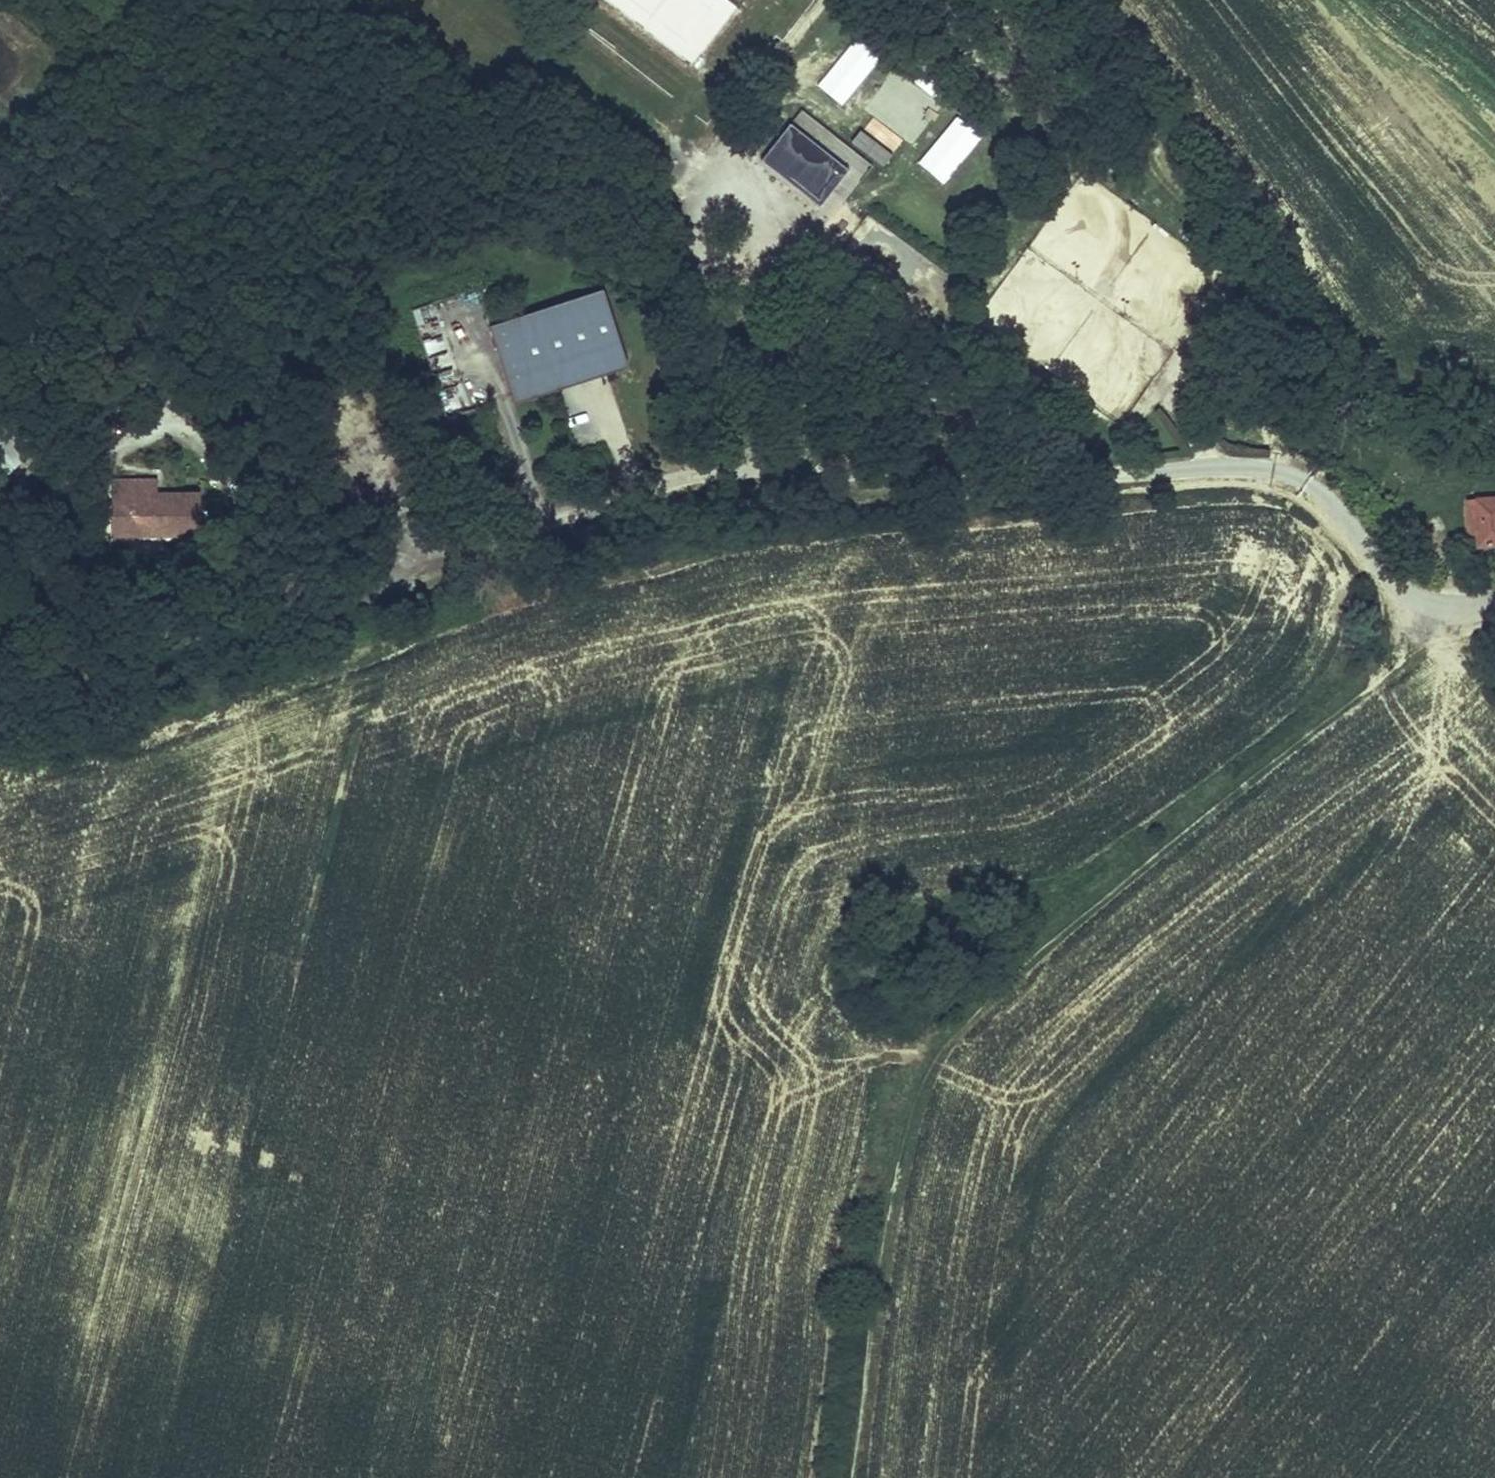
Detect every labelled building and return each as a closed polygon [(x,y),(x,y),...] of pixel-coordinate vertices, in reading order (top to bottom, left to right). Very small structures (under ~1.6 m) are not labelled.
[(916,142),(939,102),(892,75),(869,115),(916,142)] [(791,129),(763,162),(820,208),(847,174),(791,129)] [(633,369),(606,290),(492,326),(519,407),(633,369)] [(0,421),(0,465),(9,475),(20,464),(3,446),(14,436),(0,421)] [(156,480),(137,481),(137,497),(156,497),(156,480)] [(113,536),(201,535),(201,496),(156,497),(137,497),(137,481),(112,481),(113,536)] [(1494,548),(1494,499),(1468,500),(1470,537),(1478,536),(1479,549),(1494,548)]
